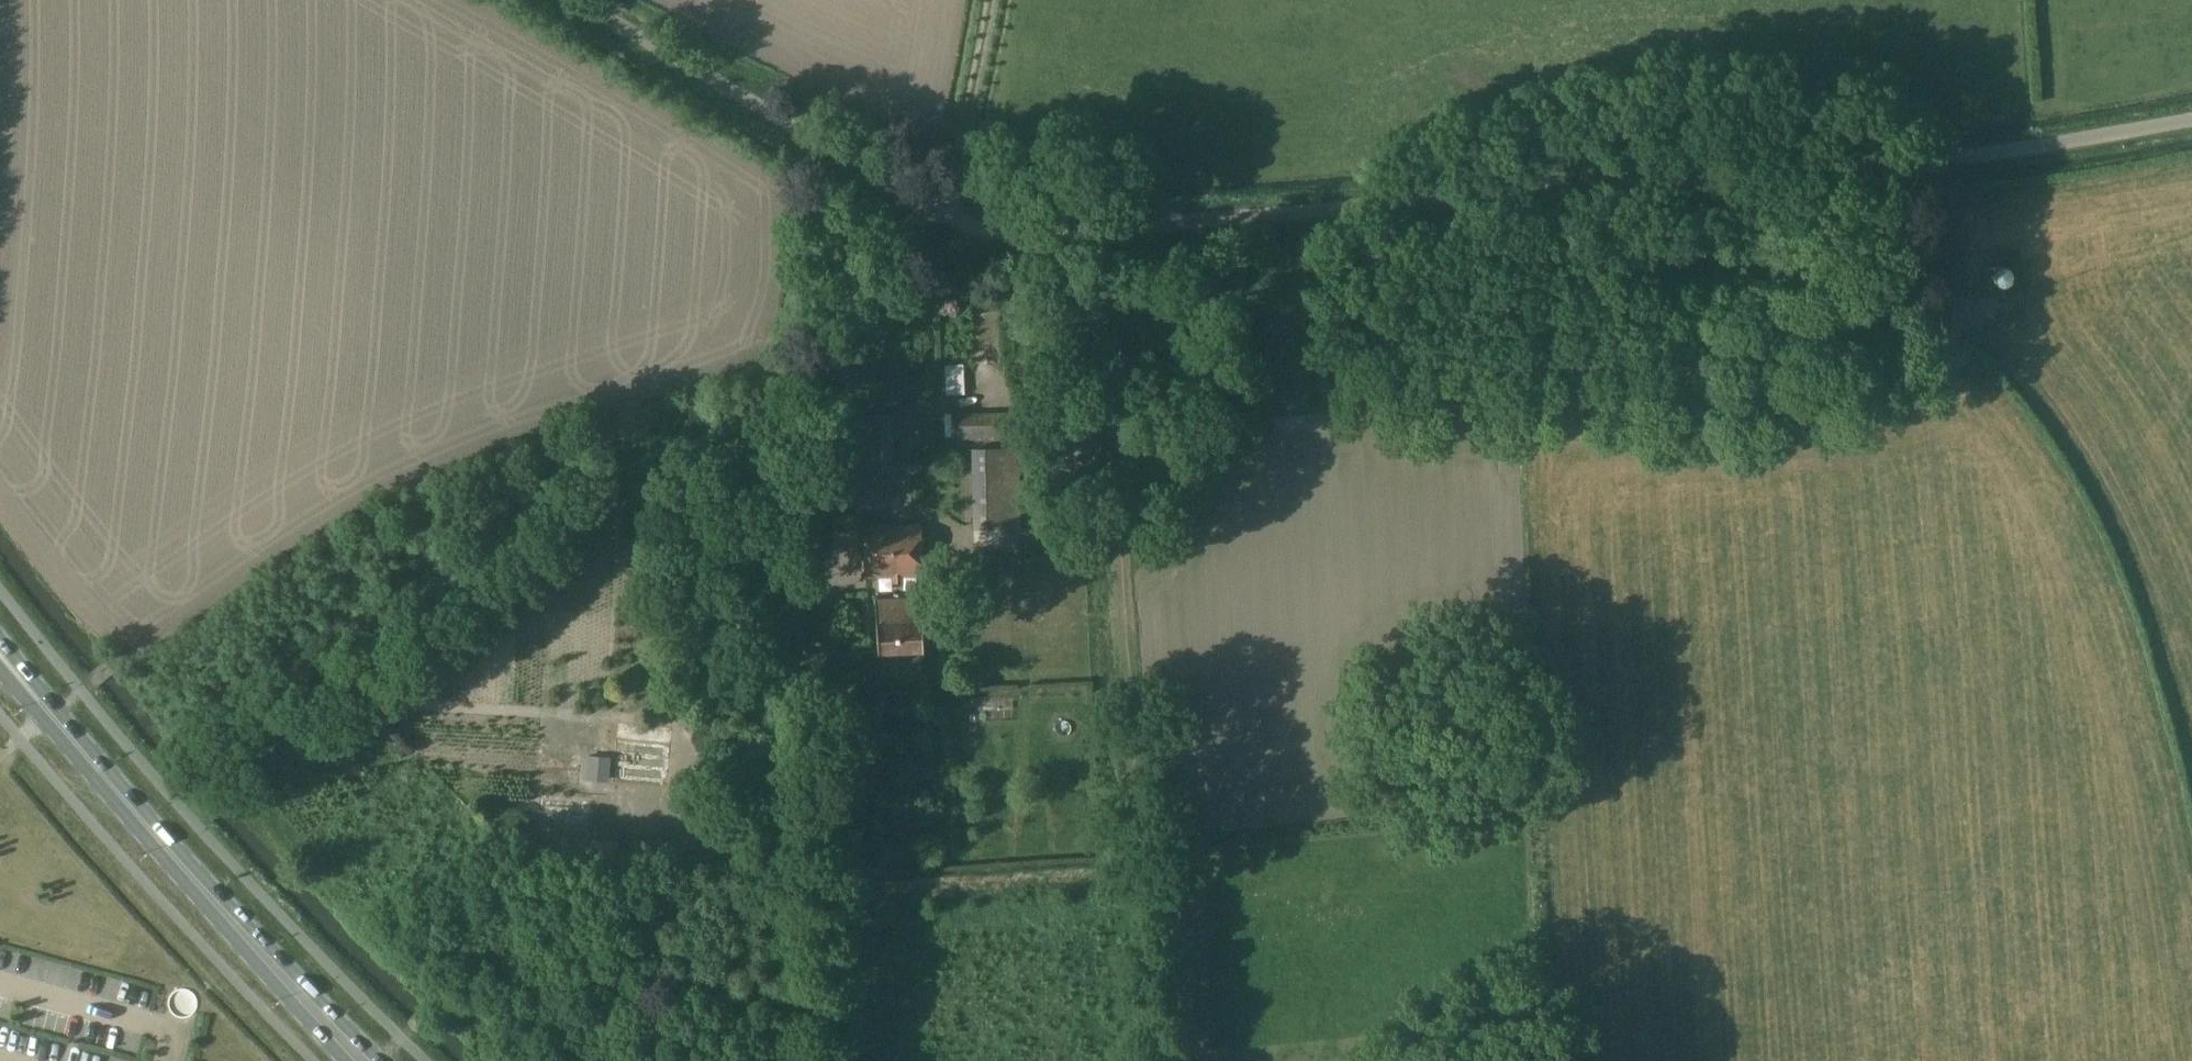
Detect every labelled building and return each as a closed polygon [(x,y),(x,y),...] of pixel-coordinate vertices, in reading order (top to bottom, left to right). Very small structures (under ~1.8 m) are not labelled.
[(1992,281),(1997,287),(2005,288),(2012,283),(2012,275),(2007,269),(1999,268),(1993,273),(1992,281)] [(1267,339),(1267,315),(1258,315),(1259,340),(1267,339)] [(973,390),(972,365),(959,365),(959,390),(973,390)] [(1099,404),(1045,406),(1048,478),(1102,475),(1099,404)] [(954,437),(1013,435),(1012,412),(953,414),(954,437)] [(897,466),(898,413),(869,413),(868,466),(897,466)] [(973,529),(1018,528),(1017,447),(973,447),(973,529)] [(866,571),(922,571),(922,527),(866,528),(866,571)] [(878,651),(883,651),(923,650),(922,598),(877,600),(878,651)] [(651,783),(651,765),(671,765),(672,725),(623,725),(622,782),(651,783)] [(588,756),(587,777),(609,779),(610,757),(588,756)]
